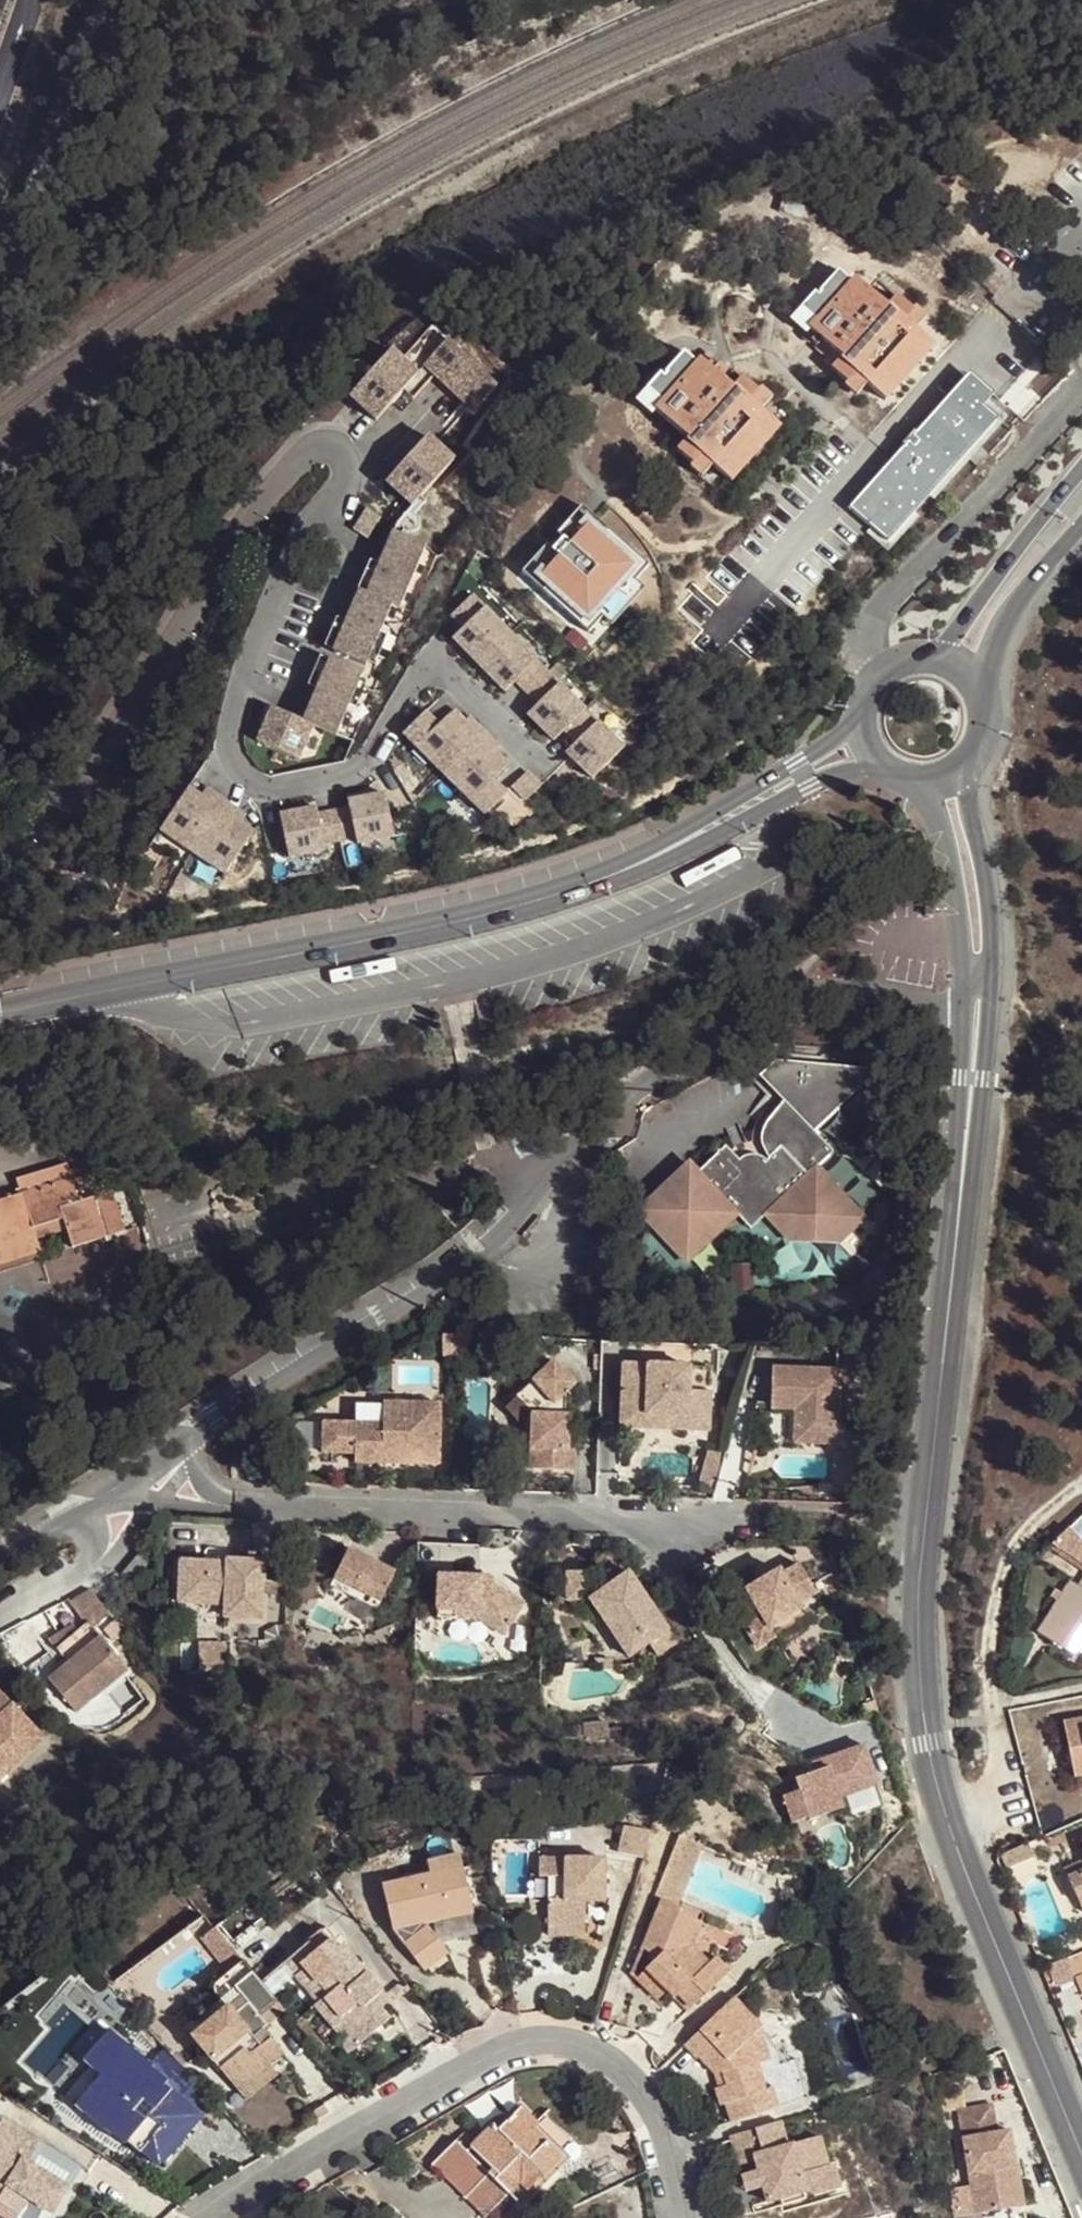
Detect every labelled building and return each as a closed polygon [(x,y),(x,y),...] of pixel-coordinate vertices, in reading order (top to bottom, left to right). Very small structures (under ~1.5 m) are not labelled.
[(862,382),(881,399),(929,345),(911,329),(900,319),(908,309),(893,295),(884,306),(851,276),(846,281),(834,270),(813,294),(810,291),(796,307),(811,321),(804,328),(829,351),(837,358),(827,369),(841,382),(850,372),(862,382)] [(900,319),(911,329),(923,316),(911,306),(908,309),(900,319)] [(811,321),(796,307),(786,319),(801,333),(797,338),(804,344),(806,342),(810,346),(808,348),(821,360),(829,351),(804,328),(811,321)] [(434,319),(404,352),(423,369),(409,384),(415,390),(436,367),(427,359),(450,333),(434,319)] [(450,333),(427,359),(436,367),(475,403),(498,377),(450,333)] [(393,344),(350,392),(379,417),(409,384),(423,369),(404,352),(393,344)] [(708,464),(728,481),(776,427),(758,411),(746,401),(755,391),(739,377),(730,388),(697,358),(693,363),(681,353),(660,376),(657,373),(642,390),(657,403),(650,411),(683,440),(673,451),(688,464),(697,454),(708,464)] [(850,372),(841,382),(839,384),(851,395),(862,382),(850,372)] [(852,498),(889,532),(1000,411),(962,377),(852,498)] [(746,401),(758,411),(769,398),(757,388),(755,391),(746,401)] [(650,411),(657,403),(642,390),(632,401),(647,414),(650,411)] [(429,428),(386,479),(413,502),(456,451),(429,428)] [(977,448),(965,459),(973,467),(985,456),(977,448)] [(697,454),(688,464),(685,466),(697,477),(708,464),(697,454)] [(382,516),(367,506),(353,527),(369,537),(382,516)] [(516,572),(529,584),(590,518),(577,506),(516,572)] [(529,584),(583,633),(643,567),(590,518),(529,584)] [(394,598),(401,600),(427,538),(393,523),(366,585),(394,598)] [(394,598),(366,585),(360,583),(332,646),(366,661),(394,598)] [(468,622),(487,601),(473,588),(453,609),(468,622)] [(521,679),(543,657),(487,601),(468,622),(454,635),(508,690),(521,679)] [(363,667),(330,652),(302,714),(314,719),(335,729),(363,667)] [(541,699),(563,677),(543,657),(521,679),(541,699)] [(569,727),(591,705),(563,677),(541,699),(528,711),(556,739),(569,727)] [(314,719),(302,714),(271,700),(258,729),(301,748),(314,719)] [(429,700),(401,729),(487,811),(510,787),(496,774),(514,756),(502,745),(507,740),(473,708),(469,711),(458,701),(444,715),(429,700)] [(579,737),(601,715),(591,705),(569,727),(579,737)] [(567,749),(595,776),(629,742),(601,715),(579,737),(567,749)] [(547,778),(530,764),(512,785),(529,799),(547,778)] [(198,792),(188,785),(159,829),(223,870),(253,824),(240,816),(246,807),(205,780),(198,792)] [(347,794),(349,798),(356,833),(359,842),(397,833),(385,785),(347,794)] [(349,798),(318,805),(326,840),(356,833),(349,798)] [(317,800),(281,808),(291,855),(327,847),(326,840),(318,805),(317,800)] [(926,895),(925,914),(934,914),(934,895),(926,895)] [(802,1176),(811,1168),(824,1154),(808,1132),(867,1078),(860,1072),(768,1063),(760,1072),(787,1098),(767,1121),(761,1131),(762,1142),(768,1155),(775,1148),(802,1176)] [(684,1164),(635,1212),(682,1262),(733,1215),(746,1230),(762,1214),(784,1239),(835,1240),(859,1216),(811,1168),(802,1176),(775,1148),(768,1155),(762,1160),(748,1174),(734,1160),(721,1146),(693,1173),(684,1164)] [(734,1160),(748,1174),(762,1160),(758,1157),(754,1155),(748,1154),(742,1155),(738,1157),(734,1160)] [(37,1251),(33,1238),(29,1227),(59,1218),(62,1228),(68,1248),(121,1231),(108,1190),(76,1201),(64,1163),(12,1179),(17,1194),(0,1200),(0,1262),(37,1251)] [(59,1218),(29,1227),(33,1238),(62,1228),(59,1218)] [(1,1268),(39,1256),(37,1251),(0,1262),(0,1266),(1,1268)] [(559,1415),(559,1403),(565,1403),(565,1394),(560,1392),(568,1384),(548,1362),(510,1397),(527,1415),(521,1419),(520,1443),(526,1448),(525,1469),(569,1470),(569,1449),(563,1449),(564,1415),(559,1415)] [(618,1364),(617,1389),(643,1389),(643,1365),(618,1364)] [(708,1367),(643,1365),(643,1389),(617,1389),(617,1420),(643,1420),(643,1415),(683,1416),(683,1430),(706,1430),(708,1367)] [(833,1369),(767,1369),(767,1405),(793,1405),(793,1402),(800,1402),(800,1443),(833,1444),(833,1369)] [(793,1405),(767,1405),(767,1410),(791,1410),(790,1443),(800,1443),(800,1402),(793,1402),(793,1405)] [(351,1453),(350,1462),(434,1463),(435,1405),(351,1403),(351,1423),(351,1453)] [(643,1420),(617,1420),(616,1428),(683,1430),(683,1416),(643,1415),(643,1420)] [(300,1419),(299,1447),(315,1447),(315,1419),(300,1419)] [(319,1453),(351,1453),(351,1423),(320,1423),(319,1453)] [(697,1477),(713,1482),(721,1455),(705,1450),(697,1477)] [(713,1482),(697,1477),(694,1489),(710,1493),(713,1482)] [(473,1560),(471,1541),(428,1545),(430,1565),(473,1560)] [(343,1549),(325,1585),(372,1608),(389,1571),(343,1549)] [(119,1571),(128,1580),(148,1560),(138,1550),(119,1571)] [(176,1562),(174,1602),(258,1606),(260,1562),(222,1561),(222,1564),(176,1562)] [(775,1570),(741,1590),(752,1606),(735,1616),(753,1647),(772,1635),(766,1626),(798,1607),(795,1602),(813,1592),(795,1564),(777,1574),(775,1570)] [(672,1642),(624,1572),(613,1579),(617,1584),(609,1590),(606,1585),(585,1599),(626,1657),(645,1643),(654,1655),(672,1642)] [(562,1574),(563,1599),(585,1599),(585,1573),(562,1574)] [(477,1578),(435,1576),(434,1610),(454,1610),(454,1618),(477,1619),(501,1633),(520,1603),(489,1583),(477,1583),(477,1578)] [(613,1579),(606,1585),(609,1590),(617,1584),(613,1579)] [(1079,1586),(1071,1581),(1038,1631),(1076,1655),(1081,1645),(1081,1581),(1079,1586)] [(88,1623),(90,1625),(106,1613),(86,1589),(67,1604),(85,1626),(88,1623)] [(454,1618),(454,1610),(434,1610),(434,1618),(454,1618)] [(55,1650),(67,1666),(101,1638),(90,1625),(88,1623),(85,1626),(55,1650)] [(48,1681),(75,1714),(127,1671),(101,1638),(67,1666),(48,1681)] [(0,1696),(0,1776),(40,1739),(0,1696)] [(1074,1775),(1081,1774),(1081,1716),(1062,1721),(1074,1775)] [(860,1744),(820,1758),(823,1766),(810,1771),(791,1778),(795,1790),(779,1795),(788,1821),(804,1816),(804,1819),(825,1812),(820,1797),(833,1793),(834,1796),(835,1796),(873,1783),(860,1744)] [(823,1766),(820,1758),(807,1762),(810,1771),(823,1766)] [(833,1793),(820,1797),(825,1812),(839,1807),(835,1796),(834,1796),(833,1793)] [(619,1825),(613,1851),(640,1857),(646,1831),(619,1825)] [(675,1835),(651,1896),(658,1899),(673,1905),(698,1845),(675,1835)] [(424,1863),(427,1875),(458,1868),(455,1855),(424,1863)] [(601,1860),(535,1859),(535,1877),(544,1877),(544,1925),(581,1925),(581,1901),(600,1901),(601,1860)] [(1067,1876),(1081,1869),(1081,1859),(1063,1867),(1067,1876)] [(427,1875),(379,1887),(390,1930),(421,1970),(444,1952),(422,1923),(469,1911),(458,1868),(427,1875)] [(1067,1876),(1079,1903),(1081,1901),(1081,1869),(1067,1876)] [(673,1905),(658,1899),(638,1948),(651,1959),(641,1969),(663,1990),(670,1997),(673,1993),(687,2007),(715,1980),(702,1966),(705,1964),(687,1946),(698,1921),(675,1912),(677,1907),(673,1905)] [(675,1912),(698,1921),(702,1910),(679,1902),(677,1907),(675,1912)] [(581,1925),(544,1925),(544,1934),(581,1935),(581,1925)] [(223,1972),(238,1960),(210,1928),(196,1941),(223,1972)] [(294,1975),(331,1945),(319,1931),(279,1965),(290,1978),(285,1982),(307,2008),(309,2006),(334,2036),(332,2038),(344,2053),(356,2043),(319,1998),(315,2000),(294,1975)] [(331,1945),(294,1975),(315,2000),(319,1998),(356,2043),(386,2018),(378,2009),(386,2002),(338,1944),(334,1948),(331,1945)] [(1067,1958),(1081,1995),(1081,1952),(1067,1958)] [(702,1966),(715,1980),(724,1972),(712,1958),(705,1964),(702,1966)] [(281,2009),(238,1960),(223,1972),(212,1982),(210,1986),(209,1992),(211,1995),(222,2007),(189,2035),(226,2082),(243,2082),(265,2064),(279,2051),(259,2028),(281,2009)] [(663,1990),(641,1969),(631,1978),(653,2000),(663,1990)] [(730,1997),(680,2044),(692,2059),(694,2057),(710,2073),(718,2071),(722,2085),(714,2087),(711,2088),(716,2105),(722,2103),(727,2121),(790,2100),(778,2063),(774,2049),(755,2024),(730,1997)] [(153,2065),(111,2030),(85,2062),(91,2067),(66,2098),(113,2136),(115,2134),(127,2145),(129,2142),(143,2153),(145,2151),(163,2165),(194,2126),(181,2116),(190,2104),(198,2111),(211,2095),(167,2047),(153,2065)] [(778,2063),(790,2100),(803,2096),(792,2059),(778,2063)] [(243,2082),(226,2082),(242,2100),(274,2074),(265,2064),(243,2082)] [(710,2073),(714,2087),(722,2085),(718,2071),(710,2073)] [(506,2120),(521,2106),(514,2099),(500,2113),(506,2120)] [(194,2126),(203,2115),(198,2111),(190,2104),(181,2116),(194,2126)] [(560,2156),(556,2151),(534,2128),(539,2123),(521,2106),(506,2120),(497,2128),(492,2123),(476,2140),(466,2150),(455,2140),(432,2163),(486,2217),(509,2193),(515,2201),(560,2156)] [(562,2146),(569,2139),(546,2115),(539,2123),(534,2128),(556,2151),(562,2146)] [(3,2186),(0,2191),(0,2217),(11,2217),(23,2198),(49,2213),(65,2185),(24,2162),(37,2140),(0,2119),(0,2184),(3,2186)] [(830,2167),(821,2135),(793,2143),(787,2145),(780,2120),(730,2135),(739,2165),(755,2159),(758,2170),(741,2176),(745,2190),(762,2185),(768,2202),(780,2198),(782,2205),(805,2199),(803,2192),(806,2191),(814,2196),(827,2193),(820,2170),(830,2167)] [(466,2150),(476,2140),(465,2129),(455,2140),(466,2150)] [(1017,2166),(1010,2129),(963,2138),(975,2214),(1013,2207),(1007,2168),(1017,2166)] [(520,2207),(572,2156),(562,2146),(556,2151),(560,2156),(515,2201),(515,2202),(520,2207)] [(827,2193),(841,2188),(834,2166),(830,2167),(820,2170),(827,2193)] [(1017,2166),(1007,2168),(1013,2207),(1024,2205),(1017,2166)] [(388,2203),(376,2217),(406,2217),(388,2203)]
